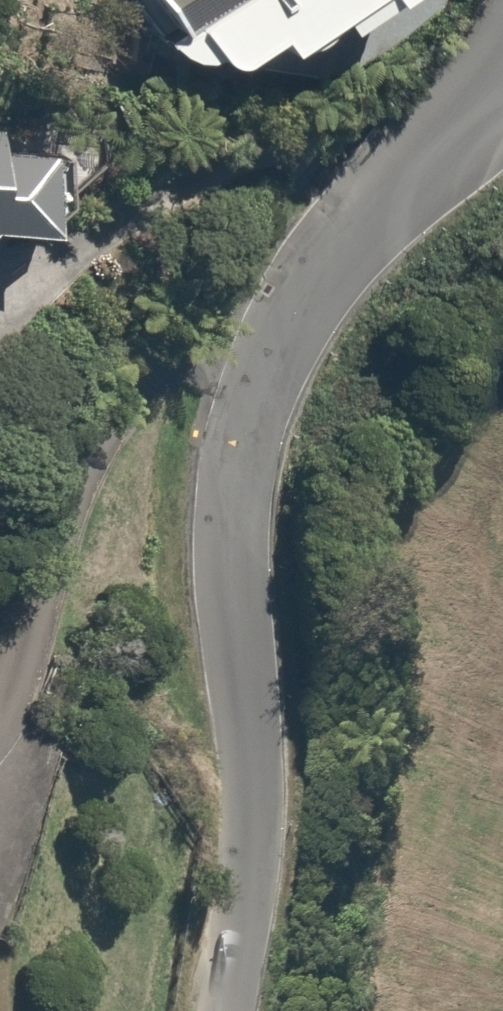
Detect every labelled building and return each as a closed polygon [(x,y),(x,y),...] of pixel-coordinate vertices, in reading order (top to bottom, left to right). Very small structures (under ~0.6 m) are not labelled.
[(174,26),(163,34),(190,70),(216,50),(230,67),(275,33),(289,51),(335,16),(340,23),(371,0),(155,0),(174,26)] [(55,233),(62,150),(0,144),(0,228),(55,233)]
